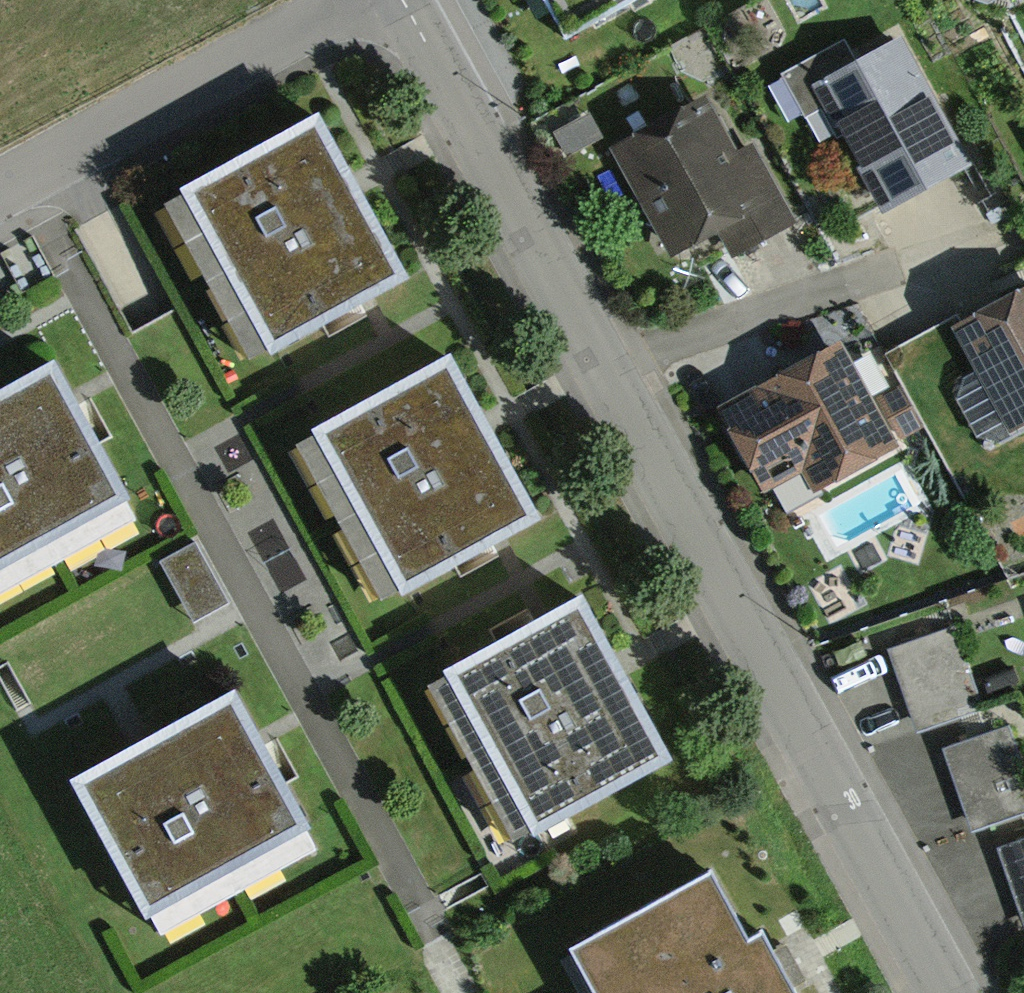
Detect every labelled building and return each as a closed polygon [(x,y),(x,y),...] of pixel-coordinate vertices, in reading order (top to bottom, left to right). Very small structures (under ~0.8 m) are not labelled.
[(555,42),(631,0),(531,0),(555,42)] [(899,40),(810,81),(866,202),(955,161),(899,40)] [(709,96),(615,143),(669,251),(763,204),(709,96)] [(308,124),(166,200),(250,357),(392,281),(308,124)] [(953,329),(1006,428),(1023,419),(1023,292),(953,329)] [(849,355),(722,410),(762,503),(889,448),(849,355)] [(452,364),(304,440),(383,593),(531,517),(452,364)] [(0,403),(0,598),(139,521),(56,372),(0,403)] [(205,540),(173,552),(195,611),(228,599),(205,540)] [(580,608),(438,681),(522,842),(664,769),(580,608)] [(963,637),(896,658),(919,728),(985,706),(963,637)] [(243,697),(71,784),(144,929),(317,842),(243,697)] [(977,833),(1023,817),(1023,755),(1013,723),(946,747),(977,833)] [(1010,843),(1023,908),(1023,840),(1010,843)] [(555,951),(579,992),(760,992),(693,874),(555,951)]
